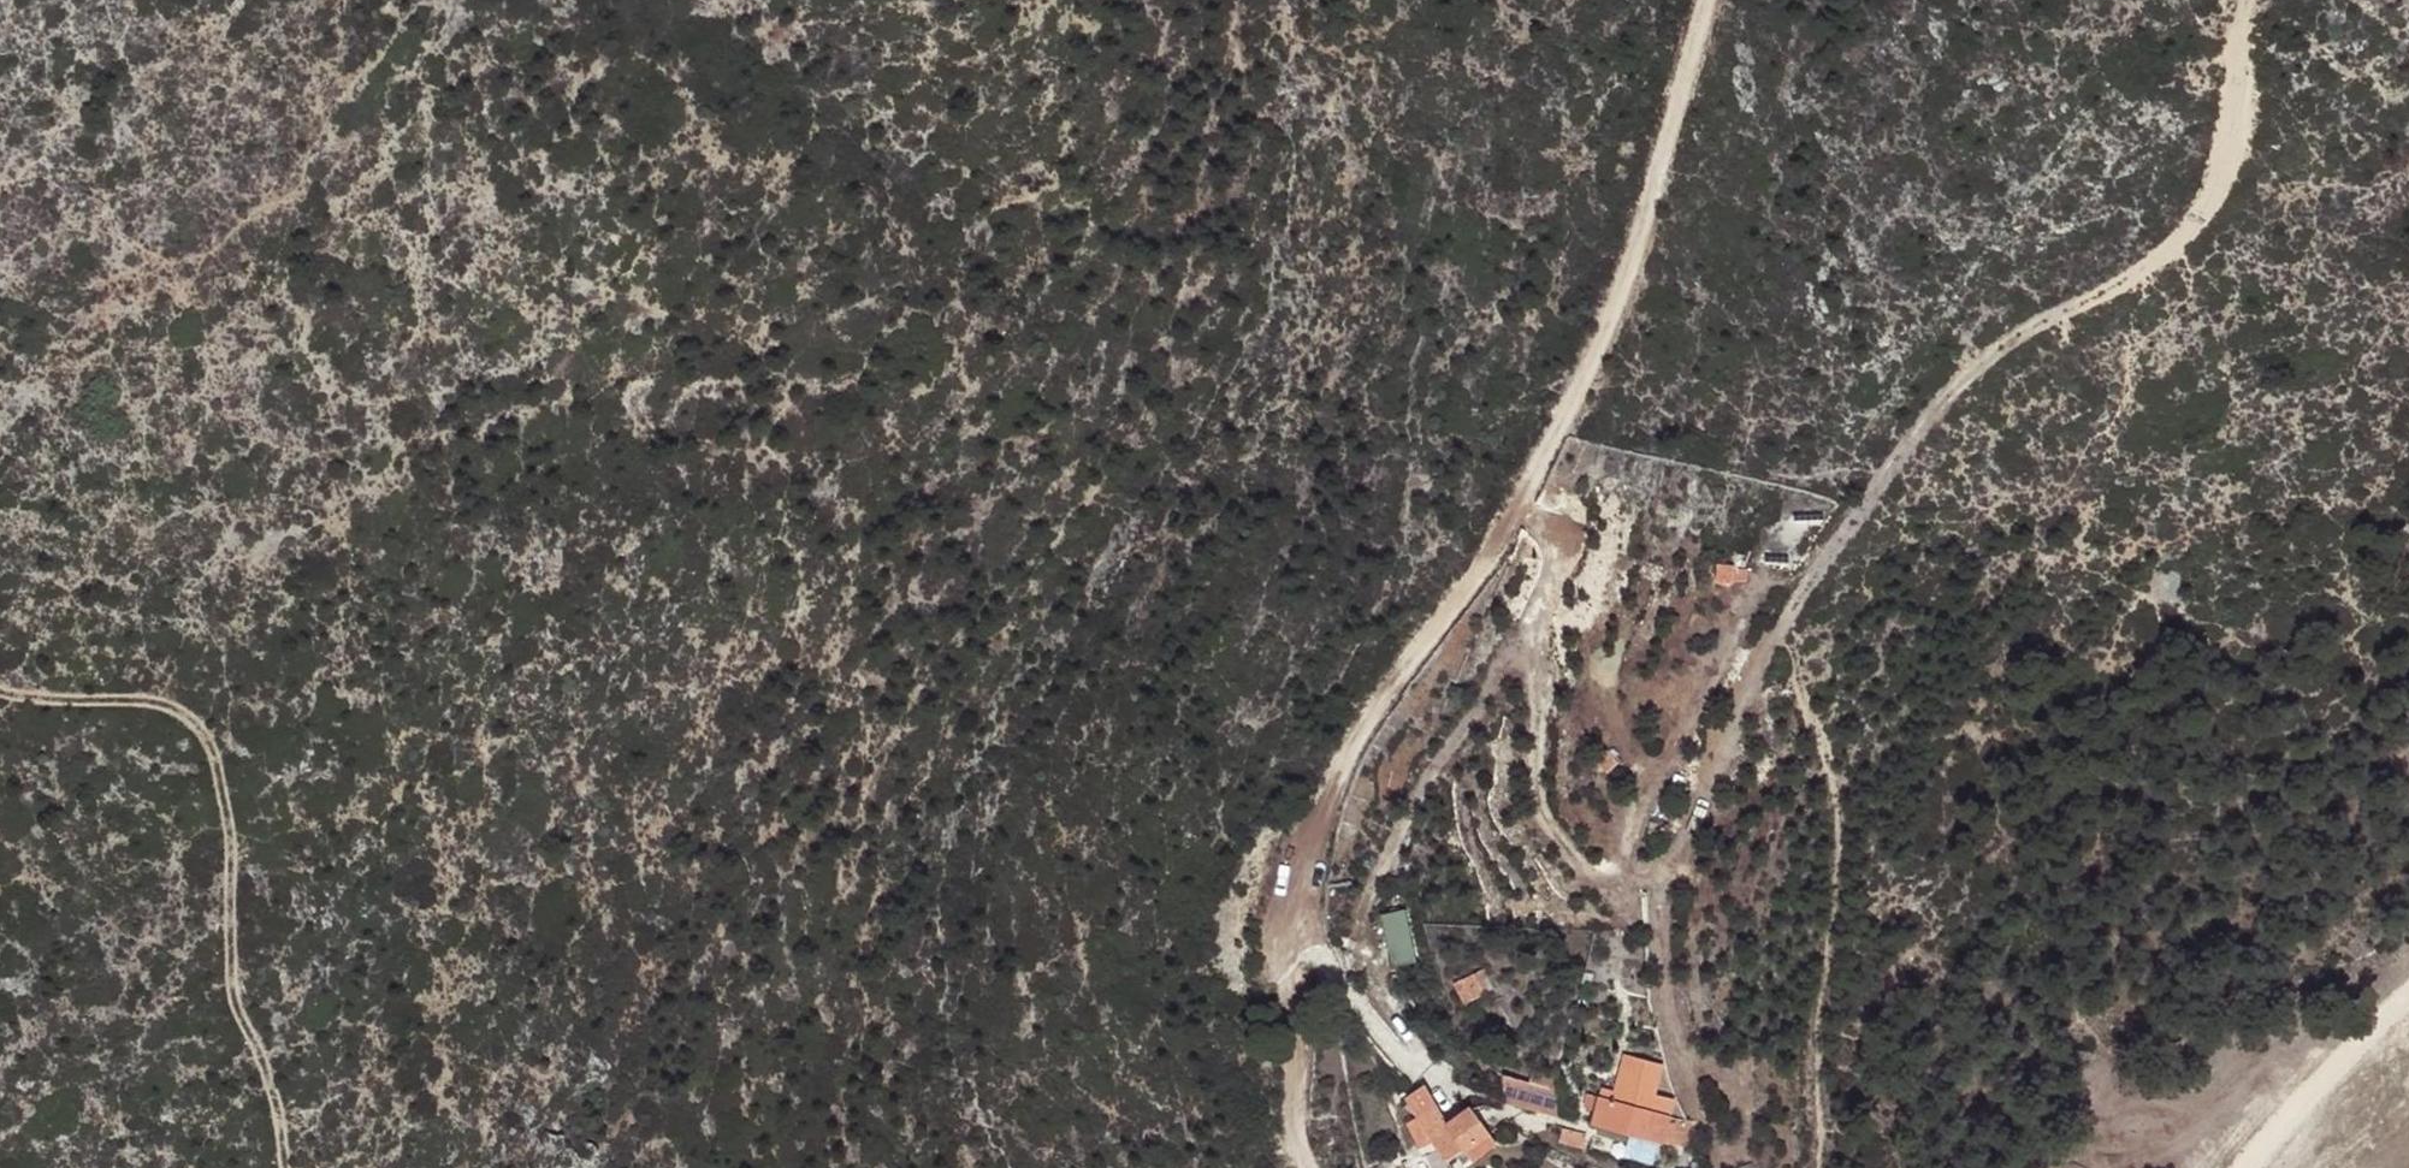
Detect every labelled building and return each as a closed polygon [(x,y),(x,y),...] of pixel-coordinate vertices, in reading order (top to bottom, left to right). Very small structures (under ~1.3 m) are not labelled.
[(1407,907),(1381,913),(1395,965),(1421,958),(1407,907)] [(1470,989),(1448,989),(1450,1005),(1475,1005),(1470,989)] [(1649,1068),(1623,1061),(1616,1113),(1599,1108),(1593,1131),(1659,1142),(1662,1102),(1645,1098),(1649,1068)] [(1413,1095),(1401,1102),(1396,1110),(1426,1152),(1438,1139),(1443,1134),(1413,1095)] [(1499,1098),(1503,1115),(1560,1126),(1559,1104),(1499,1098)] [(1460,1166),(1482,1141),(1459,1119),(1443,1134),(1438,1139),(1460,1166)]
